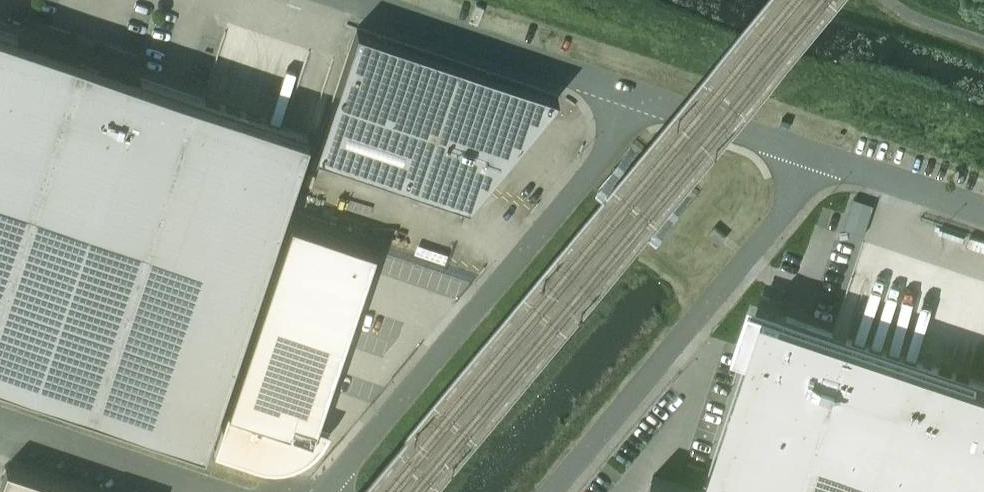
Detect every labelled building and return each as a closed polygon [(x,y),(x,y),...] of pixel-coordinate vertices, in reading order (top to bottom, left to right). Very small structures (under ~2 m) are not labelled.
[(357,28),(316,152),(468,202),(557,95),(357,28)] [(202,447),(299,159),(307,134),(0,31),(0,378),(202,447)] [(854,197),(845,226),(864,232),(873,203),(854,197)] [(293,222),(214,448),(264,464),(272,465),(282,465),(291,463),(299,459),(307,455),(314,449),(320,442),(325,434),(327,430),(316,426),(375,249),(293,222)] [(708,233),(720,244),(722,240),(725,237),(726,236),(715,225),(708,233)] [(974,380),(764,309),(703,491),(936,491),(974,380)] [(936,491),(983,491),(983,383),(974,380),(936,491)] [(6,465),(0,483),(0,491),(87,491),(6,465)]
